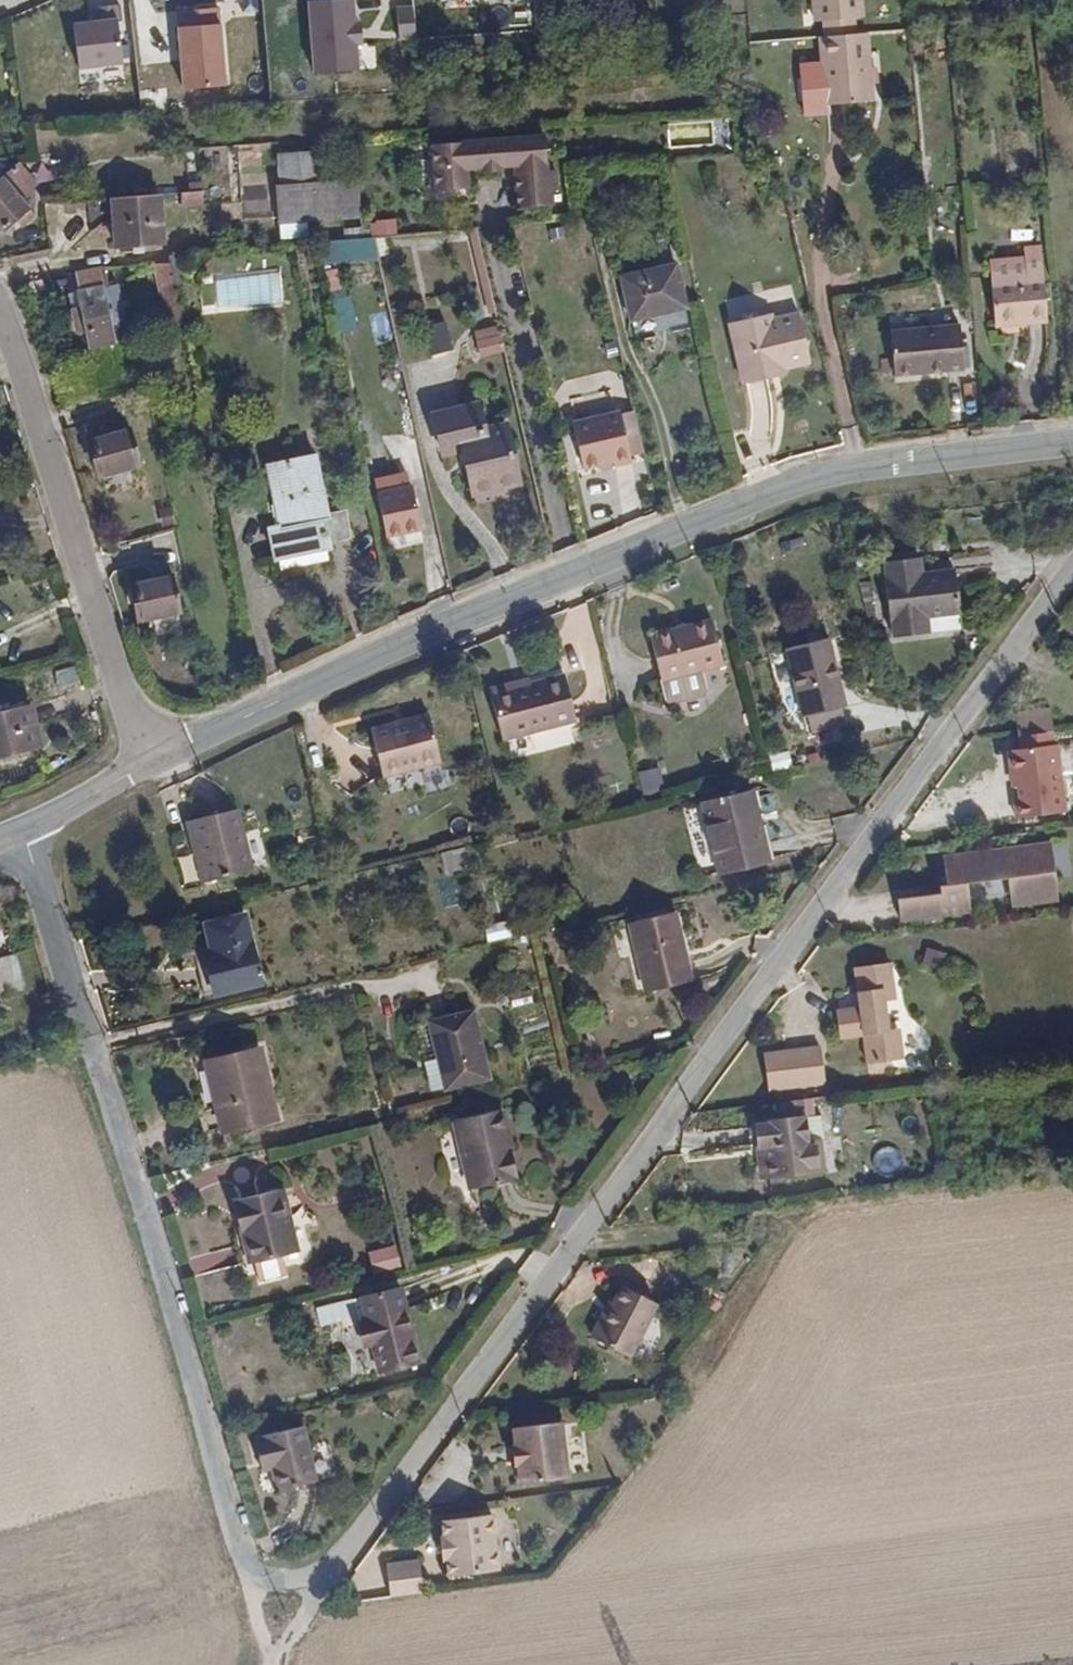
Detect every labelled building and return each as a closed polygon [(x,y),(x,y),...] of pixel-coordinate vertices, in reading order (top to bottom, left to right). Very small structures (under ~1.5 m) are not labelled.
[(311,70),(361,69),(360,0),(310,0),(311,70)] [(827,19),(839,18),(837,0),(816,0),(818,20),(827,19)] [(839,18),(857,16),(867,15),(865,0),(837,0),(839,18)] [(179,8),(180,88),(225,87),(224,7),(179,8)] [(120,16),(76,19),(79,81),(123,78),(120,16)] [(859,33),(857,16),(839,18),(840,35),(859,33)] [(828,36),(840,35),(839,18),(827,19),(828,36)] [(844,69),(847,103),(876,100),(871,32),(859,33),(840,35),(844,69)] [(830,105),(847,103),(844,69),(840,35),(828,36),(824,36),(830,105)] [(435,147),(437,176),(469,173),(469,171),(482,170),(482,172),(504,171),(504,168),(517,167),(517,170),(549,168),(547,139),(435,147)] [(280,155),(282,184),(324,182),(321,152),(280,155)] [(53,153),(28,156),(29,163),(54,161),(53,153)] [(7,230),(18,221),(24,227),(38,215),(24,198),(34,189),(19,164),(10,171),(1,161),(0,161),(0,223),(7,230)] [(549,168),(517,170),(518,179),(520,213),(555,210),(554,194),(559,194),(558,175),(550,176),(549,168)] [(517,170),(504,171),(504,175),(509,180),(518,179),(517,170)] [(469,173),(437,176),(438,193),(457,191),(457,185),(470,184),(469,173)] [(281,224),(362,218),(362,216),(361,194),(360,182),(360,179),(324,182),(282,184),(278,185),(281,224)] [(205,190),(182,192),(183,207),(205,205),(205,190)] [(382,192),(361,194),(362,216),(383,215),(382,192)] [(145,196),(113,199),(117,246),(165,242),(162,194),(145,196)] [(364,239),(376,238),(388,237),(413,235),(412,223),(392,225),(391,215),(383,215),(362,216),(362,218),(363,225),(364,239)] [(337,227),(339,241),(364,239),(363,225),(337,227)] [(479,229),(472,229),(491,311),(498,310),(479,229)] [(392,253),(388,237),(376,238),(380,255),(392,253)] [(1050,320),(1047,275),(1045,246),(1028,248),(1029,256),(994,259),(999,320),(1027,318),(1028,322),(1050,320)] [(194,286),(188,254),(171,256),(173,265),(178,289),(194,286)] [(680,264),(624,277),(634,320),(690,307),(680,264)] [(186,323),(178,289),(173,265),(155,266),(168,326),(186,323)] [(107,286),(110,286),(107,269),(77,273),(80,293),(82,308),(74,310),(73,310),(77,334),(87,333),(90,349),(94,349),(129,342),(126,321),(114,324),(107,286)] [(255,302),(281,304),(283,277),(257,275),(255,302)] [(119,284),(110,286),(107,286),(114,324),(126,321),(119,284)] [(82,308),(80,293),(72,294),(74,310),(82,308)] [(356,324),(351,294),(334,297),(339,327),(356,324)] [(748,383),(774,377),(772,371),(788,367),(813,362),(802,314),(777,320),(775,313),(734,322),(748,383)] [(422,328),(431,355),(454,347),(445,320),(422,328)] [(505,340),(502,327),(478,332),(481,345),(505,340)] [(963,327),(894,332),(897,373),(966,366),(963,327)] [(505,340),(481,345),(483,356),(508,351),(505,340)] [(772,371),(774,377),(790,374),(788,367),(772,371)] [(480,406),(438,416),(446,453),(466,449),(476,492),(522,481),(510,424),(485,430),(480,406)] [(573,422),(586,473),(646,457),(633,406),(573,422)] [(134,427),(90,440),(99,475),(143,462),(134,427)] [(317,459),(270,469),(282,527),(271,530),(278,560),(331,548),(330,542),(350,537),(345,513),(329,517),(317,459)] [(413,487),(379,494),(388,536),(422,529),(413,487)] [(165,529),(178,526),(173,505),(160,508),(165,529)] [(899,636),(933,632),(931,616),(962,613),(957,568),(925,571),(924,558),(888,561),(890,576),(887,577),(892,622),(897,621),(899,636)] [(176,576),(132,587),(139,621),(184,611),(176,576)] [(931,616),(933,632),(963,628),(962,613),(931,616)] [(654,635),(665,677),(724,663),(714,620),(654,635)] [(887,629),(873,633),(877,646),(891,643),(887,629)] [(831,638),(791,648),(806,714),(809,714),(844,705),(847,704),(831,638)] [(532,678),(492,688),(504,739),(577,720),(566,674),(533,683),(532,678)] [(0,713),(0,755),(43,745),(33,705),(0,713)] [(848,724),(844,705),(809,714),(814,732),(848,724)] [(1021,712),(1023,725),(1055,721),(1054,708),(1021,712)] [(431,714),(373,729),(384,776),(443,761),(431,714)] [(1023,725),(1010,727),(1013,752),(1018,751),(1021,776),(1015,776),(1017,794),(1066,788),(1058,721),(1055,721),(1023,725)] [(659,766),(637,772),(643,794),(665,789),(659,766)] [(706,804),(723,872),(771,860),(754,792),(706,804)] [(189,821),(196,849),(204,847),(213,879),(255,869),(241,808),(189,821)] [(1014,858),(1060,852),(1056,822),(949,834),(951,854),(952,861),(946,862),(945,862),(945,866),(972,862),(972,860),(1013,855),(1014,858)] [(708,838),(693,842),(699,864),(714,860),(708,838)] [(468,846),(445,852),(449,874),(473,869),(470,854),(468,846)] [(204,881),(213,879),(204,847),(196,849),(204,881)] [(470,854),(473,869),(481,867),(478,852),(470,854)] [(1060,852),(1014,858),(1016,883),(1063,878),(1060,852)] [(972,862),(945,866),(946,870),(903,875),(905,896),(975,888),(972,862)] [(678,913),(632,924),(649,990),(695,979),(678,913)] [(214,951),(200,955),(209,998),(264,986),(247,915),(209,924),(214,951)] [(485,925),(488,941),(512,938),(509,921),(485,925)] [(872,1043),(897,1041),(893,1010),(888,964),(897,963),(894,937),(862,939),(865,983),(845,985),(848,1014),(870,1012),(872,1043)] [(927,948),(923,963),(942,968),(946,952),(927,948)] [(910,1009),(893,1010),(897,1041),(913,1040),(910,1009)] [(476,1011),(433,1021),(442,1057),(449,1085),(449,1088),(491,1079),(476,1011)] [(771,1033),(775,1068),(832,1062),(828,1026),(771,1033)] [(262,1048),(209,1060),(226,1131),(279,1119),(262,1048)] [(435,1088),(449,1085),(442,1057),(429,1059),(435,1088)] [(807,1078),(801,1079),(803,1097),(809,1096),(807,1078)] [(801,1079),(768,1082),(769,1090),(776,1090),(777,1100),(749,1103),(752,1127),(768,1126),(771,1156),(821,1151),(818,1120),(822,1120),(819,1095),(809,1096),(803,1097),(801,1079)] [(506,1108),(457,1120),(473,1189),(522,1178),(506,1108)] [(768,1126),(752,1127),(755,1158),(771,1156),(768,1126)] [(879,1146),(874,1170),(898,1175),(903,1151),(879,1146)] [(285,1189),(237,1200),(245,1233),(249,1233),(256,1263),(261,1281),(264,1280),(267,1282),(271,1281),(273,1278),(276,1277),(279,1279),(284,1278),(286,1275),(288,1274),(284,1256),(300,1252),(285,1189)] [(376,1275),(403,1266),(397,1247),(370,1255),(376,1275)] [(670,1285),(637,1265),(611,1301),(606,1298),(591,1320),(627,1345),(628,1345),(670,1285)] [(408,1311),(362,1323),(367,1344),(373,1342),(382,1371),(421,1360),(408,1311)] [(555,1465),(548,1409),(500,1415),(502,1434),(500,1434),(502,1452),(505,1452),(507,1471),(555,1465)] [(268,1440),(257,1443),(263,1463),(270,1461),(273,1471),(279,1492),(319,1480),(304,1425),(267,1435),(268,1440)] [(270,1461),(263,1463),(266,1474),(273,1471),(270,1461)] [(424,1533),(427,1556),(429,1555),(431,1571),(482,1565),(475,1510),(425,1516),(427,1532),(424,1533)] [(370,1560),(374,1592),(406,1588),(402,1556),(370,1560)]
